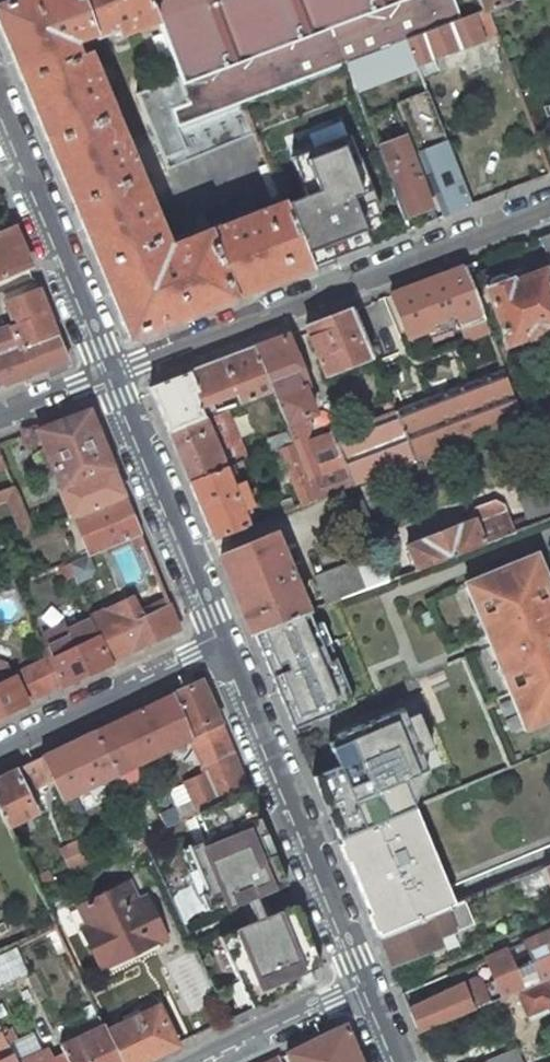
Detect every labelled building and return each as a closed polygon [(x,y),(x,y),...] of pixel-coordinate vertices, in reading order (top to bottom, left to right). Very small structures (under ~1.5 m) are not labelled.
[(0,7),(0,26),(26,89),(43,130),(76,210),(95,256),(129,337),(165,323),(310,267),(297,237),(284,206),(284,204),(181,244),(186,256),(169,262),(161,242),(164,241),(86,53),(77,57),(69,37),(86,29),(90,39),(113,30),(116,37),(156,21),(148,0),(19,0),(0,7)] [(237,0),(148,0),(156,21),(167,51),(177,77),(187,103),(170,110),(177,129),(242,104),(273,93),(237,0)] [(273,93),(345,65),(384,49),(384,48),(405,41),(463,19),(455,0),(237,0),(273,93)] [(483,11),(484,13),(487,12),(504,5),(508,3),(507,0),(479,0),(483,11)] [(405,41),(416,68),(496,36),(487,12),(484,13),(483,11),(463,19),(405,41)] [(384,49),(345,65),(357,93),(417,70),(416,68),(405,41),(384,48),(384,49)] [(160,54),(171,79),(177,77),(167,51),(160,54)] [(136,94),(163,159),(186,150),(177,129),(170,110),(187,103),(177,77),(171,79),(136,94)] [(398,103),(441,217),(469,206),(426,92),(398,103)] [(163,159),(167,170),(254,134),(242,104),(177,129),(186,150),(163,159)] [(377,145),(405,220),(434,209),(406,134),(377,145)] [(284,206),(310,267),(368,245),(363,234),(358,220),(378,212),(358,159),(356,160),(347,137),(290,159),(305,197),(284,206)] [(0,232),(0,277),(29,265),(13,226),(0,232)] [(538,239),(549,264),(549,234),(538,239)] [(463,267),(390,295),(404,332),(414,337),(434,329),(431,322),(455,313),(467,343),(481,378),(395,412),(416,462),(524,419),(520,408),(517,402),(496,350),(463,267)] [(487,291),(508,345),(529,337),(530,339),(545,333),(544,331),(549,329),(549,284),(548,279),(545,270),(512,281),(509,282),(507,277),(502,275),(495,279),(492,283),(494,288),(487,291)] [(35,280),(3,292),(7,301),(38,288),(35,280)] [(38,288),(7,301),(13,317),(20,315),(22,320),(10,325),(11,326),(19,349),(57,333),(38,288)] [(306,327),(325,374),(373,358),(353,309),(306,327)] [(20,378),(68,360),(57,333),(19,349),(11,326),(0,331),(0,357),(1,357),(10,353),(20,378)] [(283,336),(253,347),(272,392),(288,430),(294,444),(317,499),(317,500),(351,487),(416,462),(395,412),(391,401),(384,403),(387,415),(345,431),(308,445),(298,420),(315,414),(283,336)] [(253,347),(221,360),(189,372),(203,416),(244,401),(272,392),(253,347)] [(1,357),(10,382),(20,378),(10,353),(1,357)] [(168,431),(202,416),(203,416),(189,372),(150,387),(168,431)] [(202,416),(168,431),(188,480),(241,459),(242,460),(247,459),(244,450),(233,454),(228,441),(237,437),(226,410),(204,418),(203,416),(202,416)] [(89,411),(37,430),(44,449),(39,451),(33,457),(38,469),(45,468),(51,466),(60,487),(57,489),(59,493),(69,518),(73,517),(124,496),(89,411)] [(294,444),(279,449),(301,505),(317,499),(294,444)] [(241,459),(188,480),(213,539),(265,520),(258,503),(252,505),(243,485),(250,481),(242,460),(241,459)] [(518,489),(525,506),(537,502),(545,520),(549,518),(549,484),(547,477),(518,489)] [(7,498),(23,538),(33,534),(13,486),(0,491),(0,501),(7,498)] [(124,496),(73,517),(88,555),(101,549),(123,540),(130,537),(139,533),(124,496)] [(290,499),(266,508),(269,517),(293,508),(290,499)] [(407,546),(416,570),(513,532),(502,505),(494,501),(475,508),(472,516),(473,520),(407,546)] [(356,502),(334,511),(347,543),(358,539),(360,544),(366,542),(367,545),(374,543),(367,526),(356,502)] [(143,543),(139,533),(130,537),(134,547),(143,543)] [(272,535),(220,557),(253,634),(308,613),(272,535)] [(536,553),(463,582),(524,731),(549,721),(549,588),(545,576),(536,553)] [(316,576),(328,605),(390,581),(381,554),(316,576)] [(104,610),(92,616),(93,618),(102,637),(99,638),(110,663),(179,630),(169,605),(142,618),(139,613),(131,597),(104,610)] [(167,600),(139,613),(142,618),(169,605),(167,600)] [(353,704),(321,622),(313,625),(308,613),(253,634),(293,729),(353,704)] [(46,662),(57,689),(63,686),(110,663),(99,638),(102,637),(93,618),(90,620),(68,630),(65,624),(43,634),(48,646),(49,648),(41,652),(46,662)] [(26,703),(37,698),(57,689),(46,662),(29,670),(14,677),(13,677),(8,667),(0,664),(0,716),(26,703)] [(173,693),(96,730),(117,774),(191,739),(197,753),(207,773),(185,784),(192,798),(175,807),(173,804),(159,811),(166,824),(191,811),(245,783),(201,680),(173,693)] [(337,767),(313,777),(337,837),(413,806),(428,770),(420,753),(431,748),(417,713),(405,719),(402,708),(336,735),(337,738),(328,742),(337,767)] [(96,730),(42,757),(53,780),(63,800),(117,774),(96,730)] [(0,777),(0,810),(8,827),(36,814),(26,793),(53,780),(42,757),(0,777)] [(127,777),(120,781),(123,788),(125,792),(128,798),(135,812),(147,807),(142,798),(146,796),(139,782),(131,786),(127,777)] [(203,840),(182,849),(190,869),(196,864),(207,891),(201,894),(207,910),(225,902),(228,909),(243,903),(252,923),(237,929),(242,942),(224,950),(253,1008),(284,994),(280,988),(288,984),(291,990),(312,980),(309,971),(320,966),(295,905),(268,916),(259,896),(287,885),(259,817),(252,820),(245,804),(253,801),(245,783),(191,811),(203,840)] [(245,804),(252,820),(259,817),(253,801),(245,804)] [(444,879),(413,806),(337,837),(348,862),(367,909),(379,938),(455,906),(444,879)] [(76,859),(34,881),(38,890),(89,864),(93,862),(85,844),(72,850),(76,859)] [(541,869),(549,890),(549,865),(541,869)] [(517,879),(534,920),(549,913),(549,890),(541,869),(517,879)] [(100,969),(165,938),(145,897),(137,902),(128,883),(79,907),(88,926),(81,929),(100,969)] [(455,906),(379,938),(391,966),(441,946),(438,938),(472,923),(464,902),(455,906)] [(408,1009),(417,1032),(498,999),(515,991),(549,977),(549,930),(485,958),(498,988),(485,994),(480,981),(475,978),(408,1009)] [(0,952),(0,987),(2,986),(27,975),(15,945),(0,952)] [(515,991),(527,1016),(549,1006),(549,977),(515,991)] [(280,988),(284,994),(291,990),(288,984),(280,988)] [(107,1032),(122,1061),(142,1061),(177,1045),(158,1007),(107,1032)] [(287,1053),(290,1061),(360,1061),(345,1025),(287,1053)] [(104,1026),(60,1046),(64,1054),(67,1061),(122,1061),(107,1032),(104,1026)] [(8,1046),(0,1029),(0,1061),(16,1061),(8,1046)] [(51,1061),(46,1051),(23,1061),(52,1061),(51,1061)]
